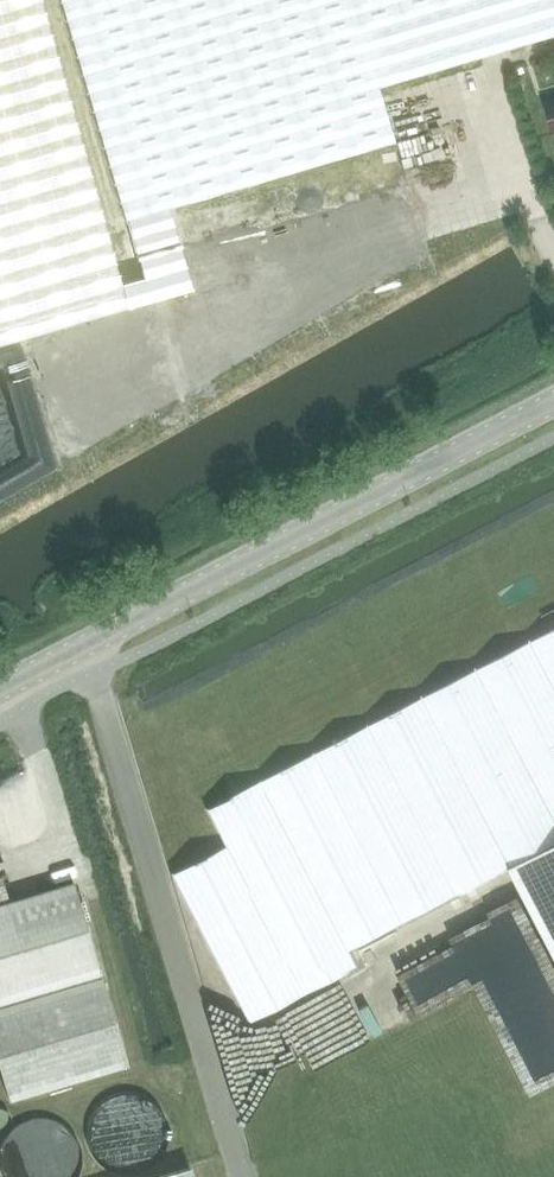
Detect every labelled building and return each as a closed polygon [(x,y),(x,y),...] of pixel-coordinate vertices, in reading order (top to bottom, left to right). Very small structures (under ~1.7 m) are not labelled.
[(24,251),(394,141),(378,86),(553,34),(553,0),(0,0),(0,171),(24,251)] [(546,102),(553,130),(553,100),(546,102)] [(21,327),(0,255),(0,333),(21,327)] [(314,754),(261,781),(206,809),(225,846),(171,874),(248,1022),(357,965),(349,949),(402,923),(509,867),(553,843),(553,630),(314,754)] [(509,867),(553,953),(553,843),(509,867)] [(9,1100),(129,1064),(74,883),(0,905),(0,1070),(9,1100)] [(189,1167),(153,1176),(192,1176),(189,1167)]
